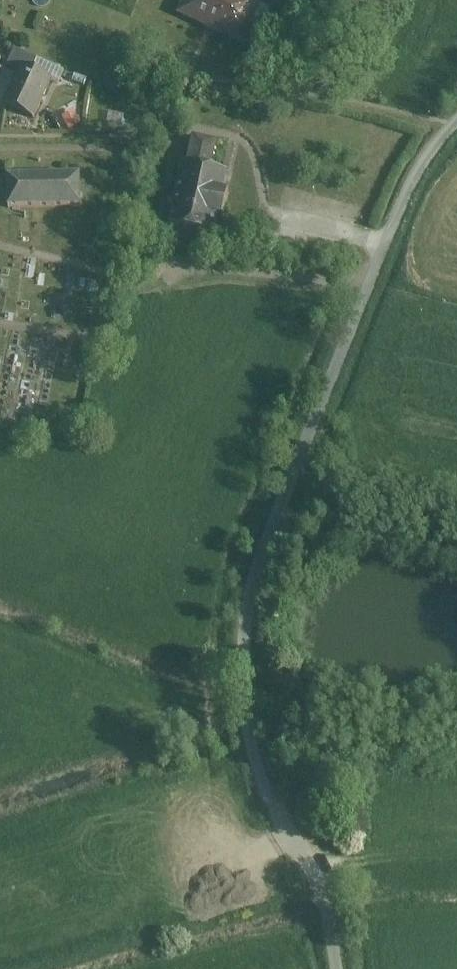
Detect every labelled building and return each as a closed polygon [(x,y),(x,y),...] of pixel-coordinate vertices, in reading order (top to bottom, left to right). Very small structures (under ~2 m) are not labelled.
[(175,15),(242,45),(261,3),(255,0),(181,0),(175,15)] [(25,77),(32,62),(9,52),(0,72),(0,75),(15,82),(19,74),(25,77)] [(2,111),(29,123),(46,86),(25,77),(19,74),(15,82),(2,111)] [(163,232),(211,241),(223,180),(207,177),(213,149),(181,142),(163,232)] [(80,178),(9,180),(10,211),(80,209),(80,178)]
